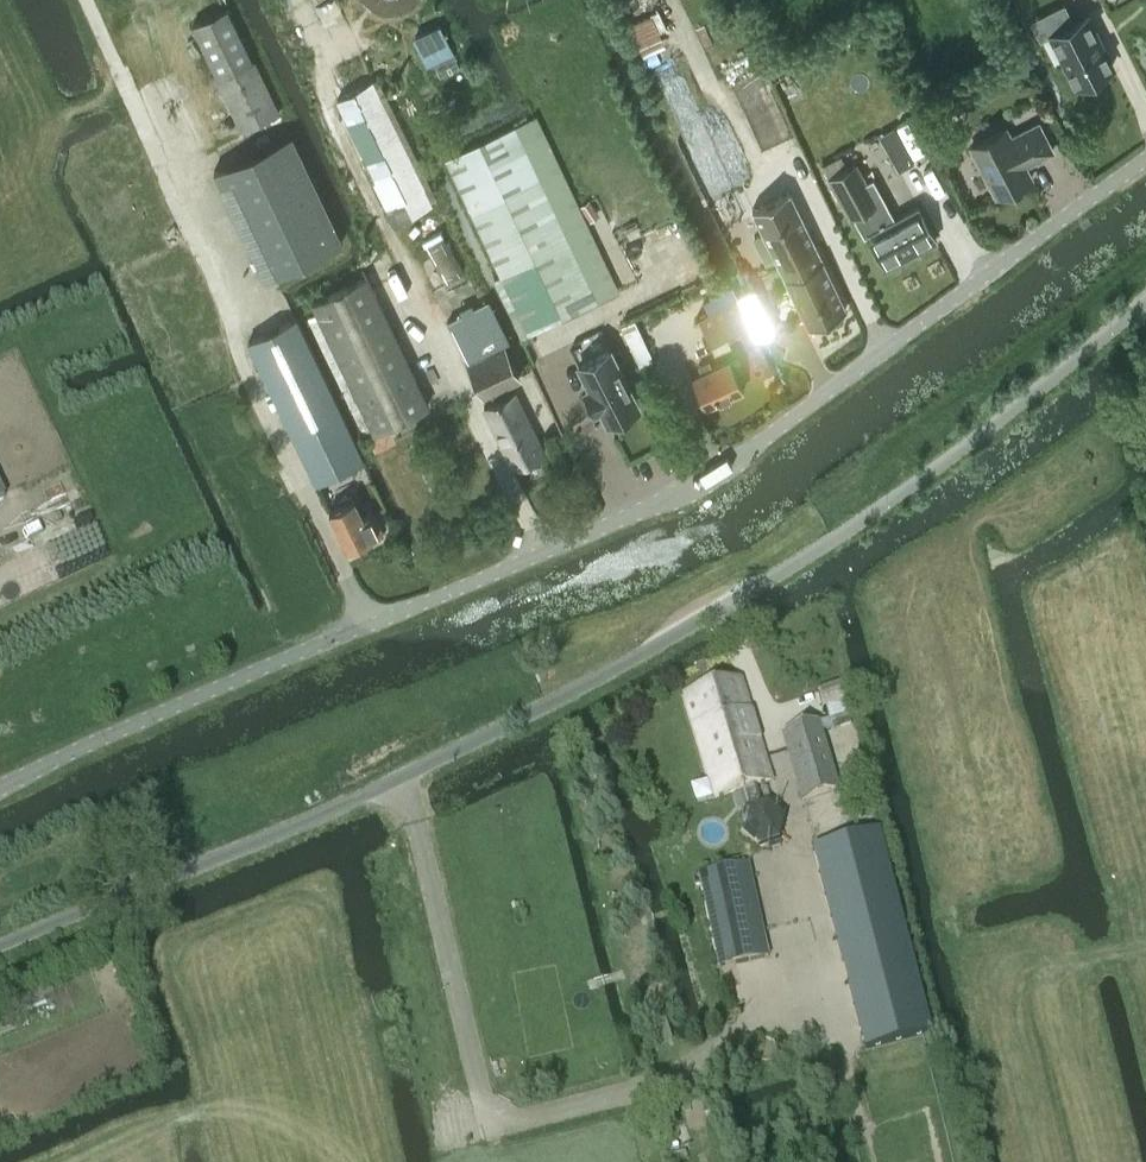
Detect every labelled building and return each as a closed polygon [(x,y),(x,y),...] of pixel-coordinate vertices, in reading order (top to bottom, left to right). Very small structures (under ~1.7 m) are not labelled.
[(229,8),(194,25),(244,130),(257,124),(279,114),(229,8)] [(1087,15),(1051,33),(1076,84),(1113,66),(1087,15)] [(381,193),(388,206),(431,185),(378,77),(368,82),(369,84),(339,99),(384,191),(381,193)] [(536,114),(444,157),(499,273),(497,274),(494,276),(522,336),(525,335),(619,291),(536,114)] [(1025,164),(1052,150),(1038,123),(1011,137),(1006,128),(971,146),(997,195),(1031,178),(1025,164)] [(264,279),(344,242),(292,132),(213,170),(264,279)] [(827,177),(845,166),(838,155),(820,165),(827,177)] [(876,202),(853,161),(845,166),(827,177),(850,217),(876,202)] [(881,268),(938,238),(920,206),(896,218),(878,184),(868,189),(877,202),(851,217),(881,268)] [(789,190),(752,208),(763,231),(754,235),(763,254),(772,249),(809,326),(846,309),(789,190)] [(589,199),(579,206),(588,218),(597,212),(589,199)] [(313,303),(314,305),(376,431),(430,404),(378,298),(379,297),(368,276),(313,303)] [(712,344),(749,326),(743,313),(735,298),(698,316),(712,344)] [(449,316),(466,353),(503,336),(486,299),(449,316)] [(762,304),(743,313),(749,326),(755,339),(775,330),(762,304)] [(636,317),(623,324),(641,363),(655,357),(636,317)] [(316,482),(364,459),(297,319),(249,342),(316,482)] [(503,340),(468,356),(486,393),(520,377),(503,340)] [(639,405),(611,347),(579,363),(590,386),(586,388),(596,410),(601,407),(607,420),(639,405)] [(744,389),(730,359),(712,368),(709,360),(699,365),(702,372),(692,377),(706,407),(744,389)] [(485,405),(515,467),(545,452),(516,390),(485,405)] [(374,537),(373,537),(384,532),(374,511),(364,515),(355,497),(354,498),(352,492),(341,497),(344,503),(330,509),(348,549),(374,537)] [(740,676),(686,692),(702,744),(701,744),(717,798),(739,791),(745,811),(761,805),(756,786),(772,781),(740,676)] [(847,683),(820,691),(824,704),(851,696),(847,683)] [(847,716),(836,719),(839,728),(850,725),(847,716)] [(803,800),(839,789),(819,722),(783,732),(803,800)] [(757,850),(780,842),(785,819),(768,803),(761,805),(745,811),(740,834),(757,850)] [(865,1051),(931,1034),(877,833),(812,850),(865,1051)] [(748,864),(699,875),(719,968),(768,958),(795,952),(781,887),(754,893),(748,864)] [(116,951),(106,955),(111,970),(121,967),(116,951)] [(20,1014),(46,1004),(40,990),(15,1000),(20,1014)] [(0,1019),(0,1031),(13,1027),(10,1016),(0,1019)] [(14,1133),(9,1120),(0,1123),(0,1138),(14,1133)]
